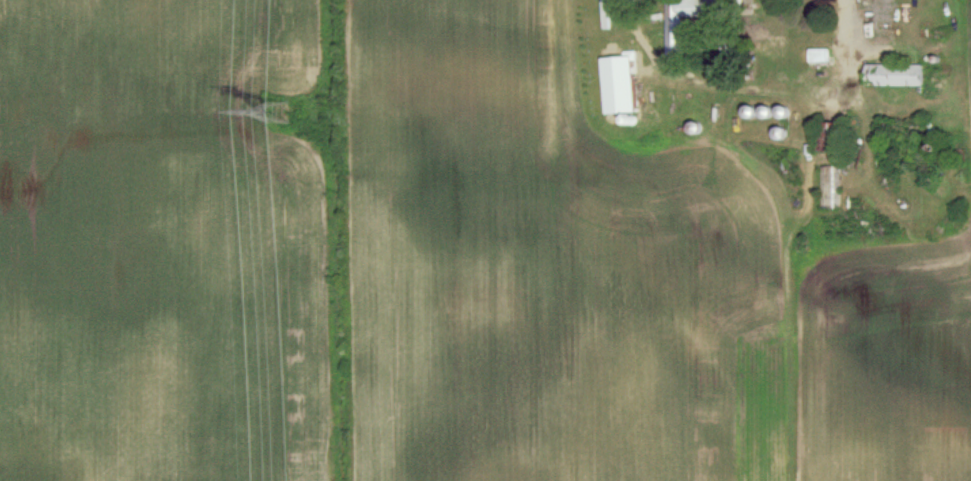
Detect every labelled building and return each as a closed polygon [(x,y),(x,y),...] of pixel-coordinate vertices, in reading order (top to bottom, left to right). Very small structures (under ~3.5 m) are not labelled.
[(664,55),(681,54),(680,15),(706,15),(706,0),(664,0),(664,55)] [(808,61),(827,60),(827,47),(807,47),(808,61)] [(633,110),(630,59),(634,58),(634,50),(621,50),(621,55),(600,56),(603,112),(633,110)] [(921,84),(921,63),(864,64),(865,84),(921,84)] [(819,149),(831,149),(832,121),(819,121),(819,149)] [(821,165),(820,206),(839,206),(840,166),(821,165)]
